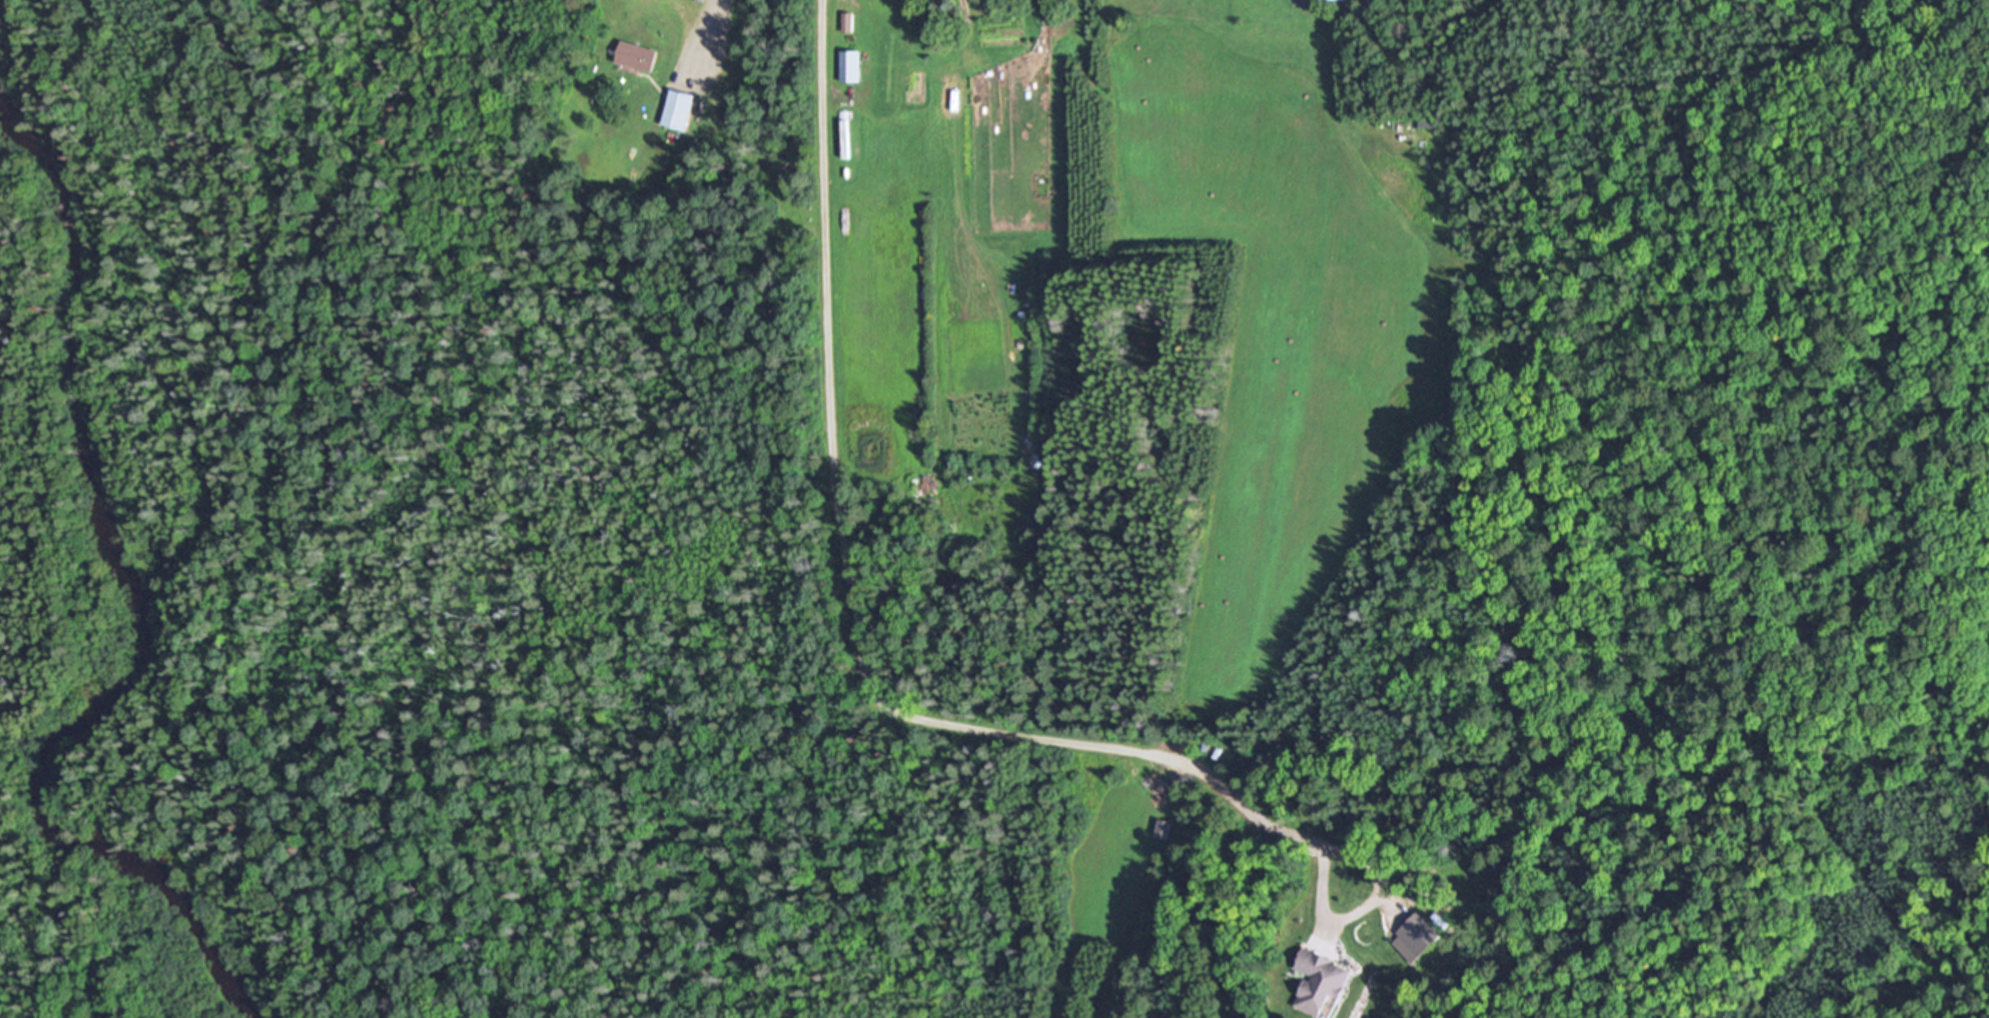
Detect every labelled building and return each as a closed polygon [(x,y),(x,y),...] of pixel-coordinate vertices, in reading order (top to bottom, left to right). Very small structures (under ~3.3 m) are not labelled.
[(843,32),(852,32),(852,13),(843,13),(843,32)] [(660,49),(622,40),(617,63),(654,71),(660,49)] [(860,50),(841,50),(841,81),(860,81),(860,50)] [(663,125),(687,130),(696,93),(671,88),(663,125)] [(1418,126),(1436,126),(1436,113),(1418,113),(1418,126)] [(1173,821),(1159,817),(1154,835),(1168,839),(1173,821)] [(1441,936),(1416,912),(1395,934),(1420,958),(1441,936)] [(1308,974),(1296,1007),(1324,1017),(1326,1017),(1346,965),(1303,949),(1295,969),(1308,974)]
